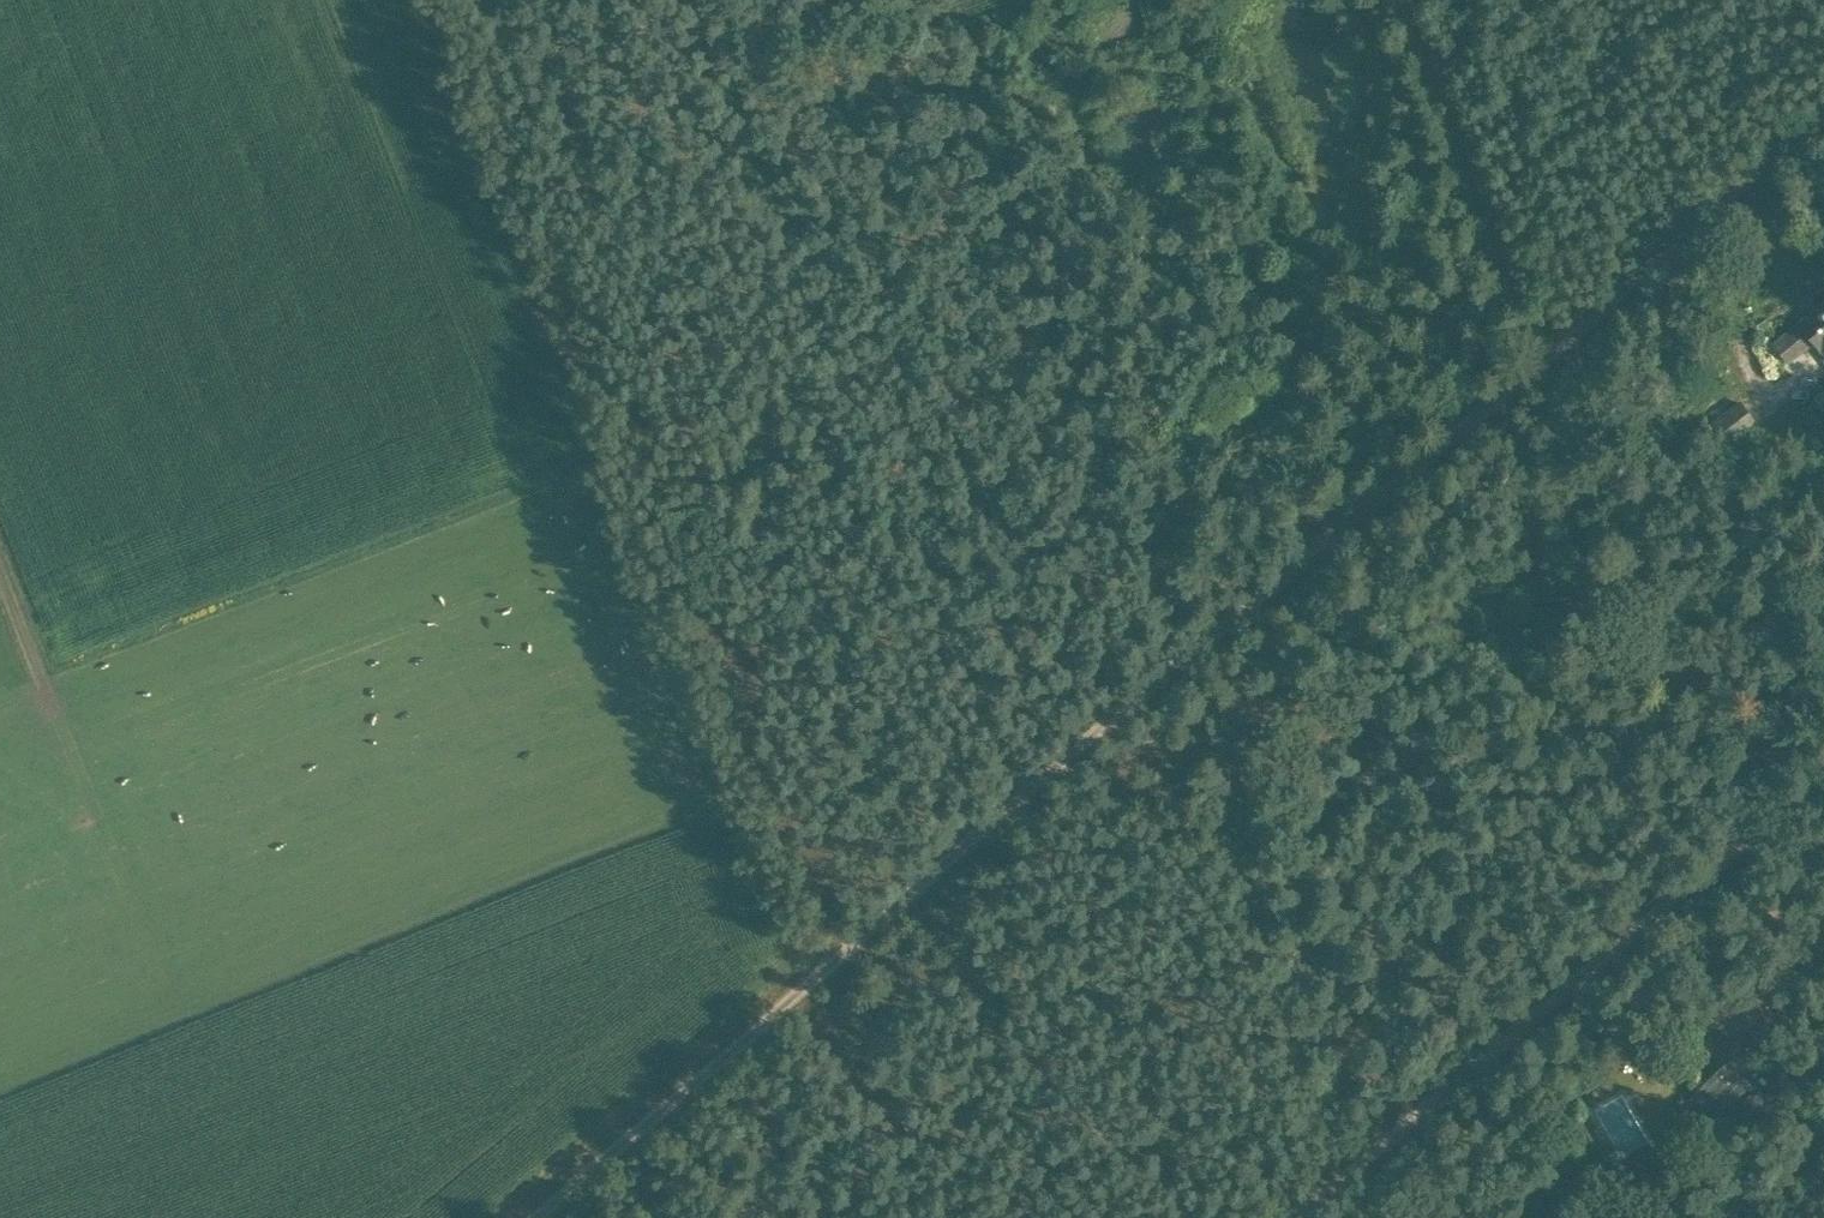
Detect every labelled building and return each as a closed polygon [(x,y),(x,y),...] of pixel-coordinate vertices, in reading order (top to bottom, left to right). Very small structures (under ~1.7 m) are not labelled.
[(1801,349),(1814,339),(1821,348),(1823,352),(1823,302),(1788,332),(1774,342),(1788,359),(1801,349)] [(1740,399),(1710,422),(1726,443),(1756,420),(1740,399)] [(1696,1089),(1721,1114),(1749,1086),(1724,1061),(1696,1089)] [(1752,1093),(1746,1099),(1747,1106),(1751,1111),(1760,1112),(1762,1109),(1767,1100),(1759,1093),(1752,1093)]
